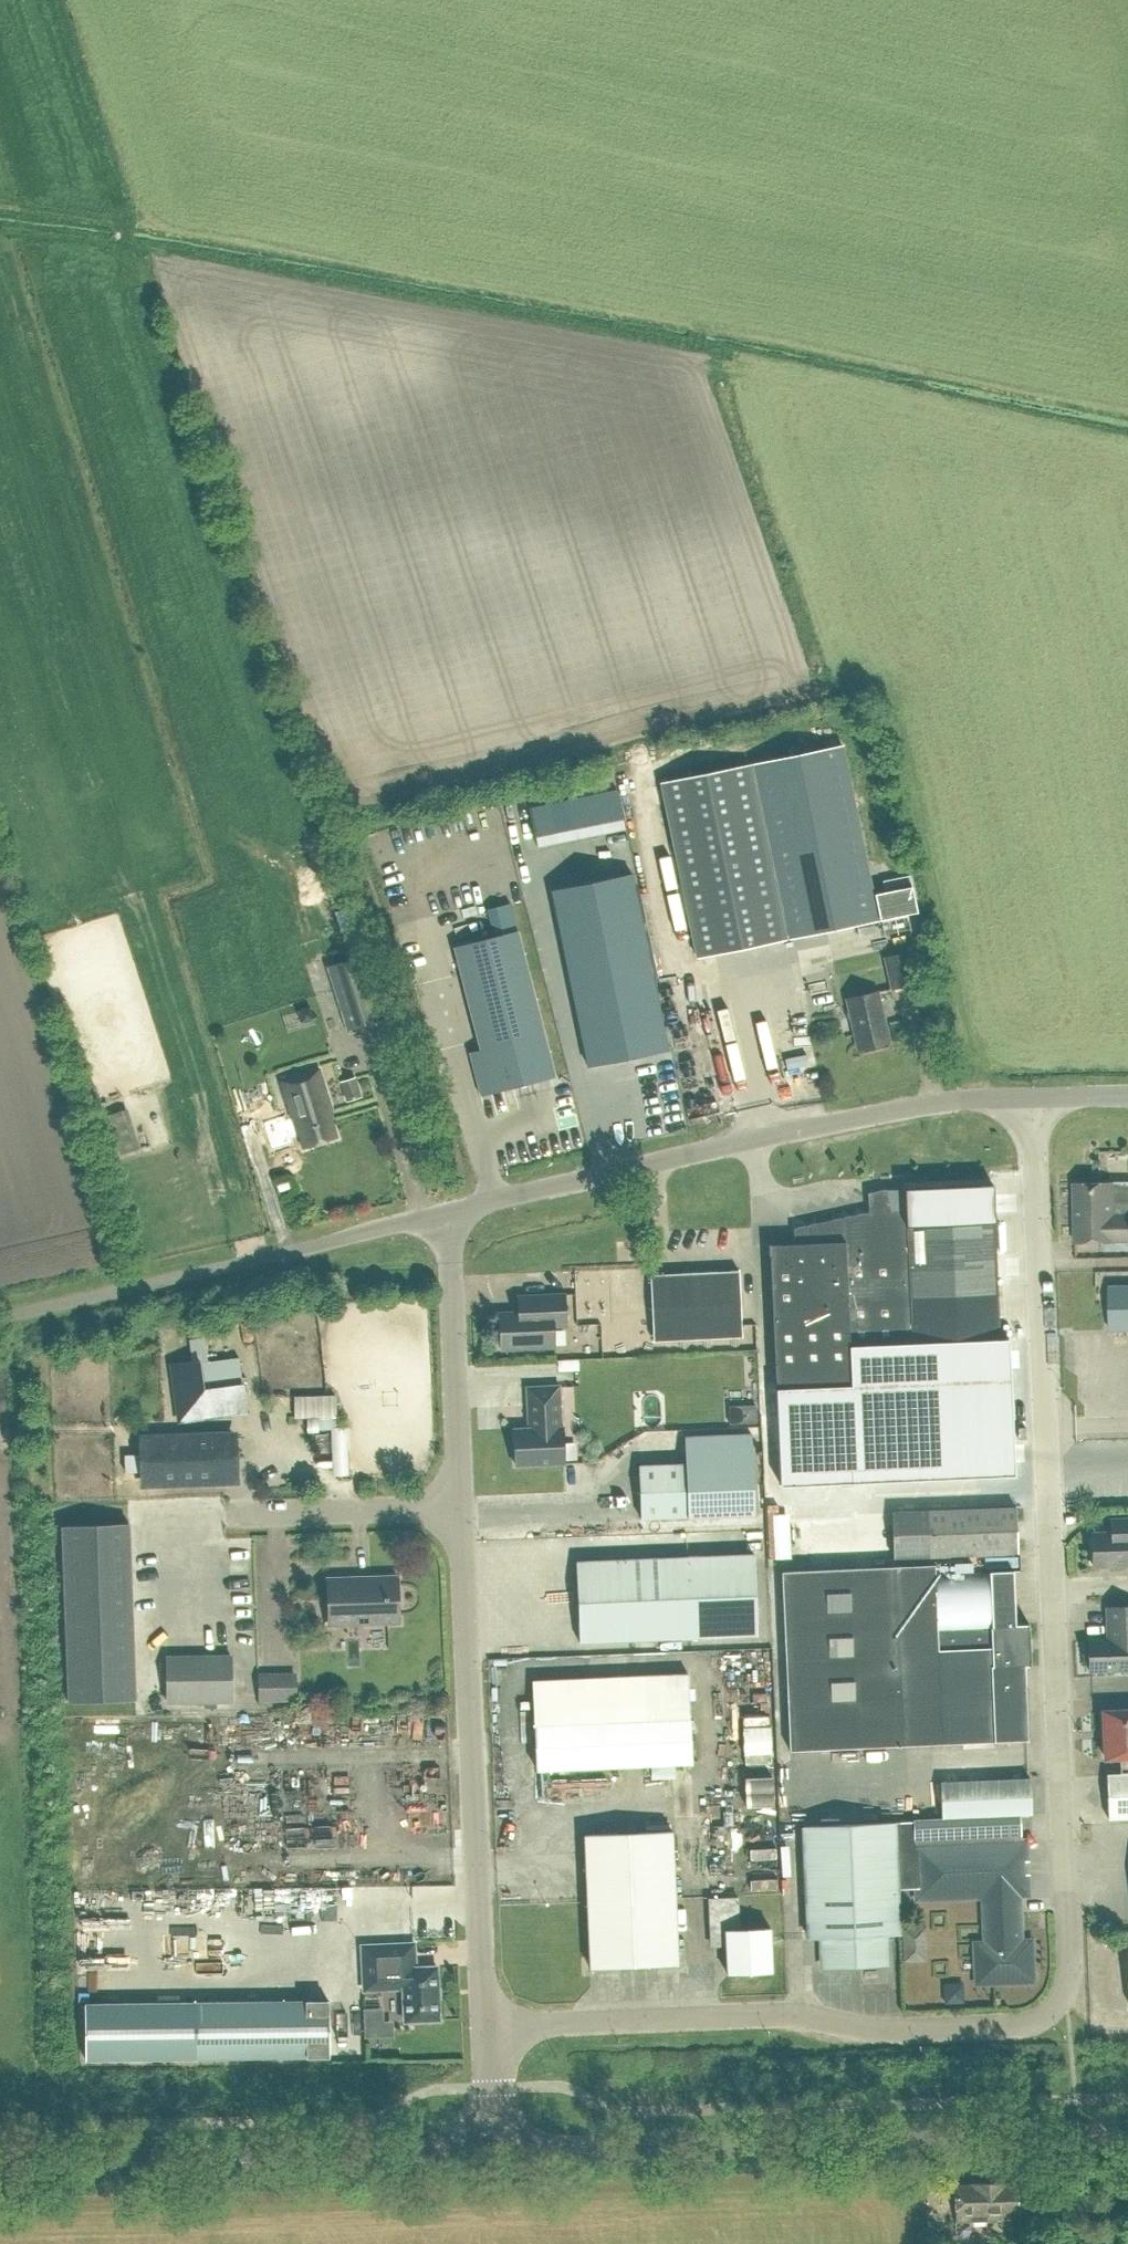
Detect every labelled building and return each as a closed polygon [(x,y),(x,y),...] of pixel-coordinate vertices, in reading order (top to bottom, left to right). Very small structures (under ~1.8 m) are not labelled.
[(748,763),(788,937),(876,917),(836,743),(748,763)] [(745,764),(656,784),(696,958),(784,938),(745,764)] [(623,828),(615,790),(527,808),(535,846),(623,828)] [(632,875),(552,891),(588,1065),(668,1049),(632,875)] [(517,929),(454,946),(480,1049),(469,1051),(481,1096),(555,1077),(517,929)] [(909,951),(884,957),(891,989),(916,984),(909,951)] [(362,954),(327,965),(347,1030),(383,1019),(362,954)] [(858,1049),(889,1042),(878,991),(847,998),(858,1049)] [(305,1148),(337,1138),(328,1110),(332,1109),(319,1069),(281,1081),(293,1118),(295,1117),(305,1148)] [(355,1077),(341,1082),(347,1100),(361,1096),(355,1077)] [(113,1111),(128,1147),(144,1141),(128,1104),(113,1111)] [(280,1191),(290,1187),(288,1181),(277,1185),(280,1191)] [(1074,1183),(1074,1241),(1114,1241),(1114,1238),(1127,1238),(1127,1217),(1114,1217),(1114,1183),(1074,1183)] [(793,1243),(768,1244),(775,1389),(779,1486),(1015,1477),(1008,1336),(998,1337),(993,1185),(905,1189),(906,1211),(891,1212),(886,1189),(884,1189),(886,1195),(873,1197),(873,1210),(793,1228),(793,1243)] [(653,1342),(729,1338),(729,1347),(738,1346),(737,1338),(743,1338),(740,1269),(650,1273),(653,1342)] [(1110,1286),(1110,1330),(1127,1330),(1127,1286),(1110,1286)] [(553,1326),(567,1325),(565,1294),(517,1296),(518,1312),(500,1312),(501,1350),(554,1347),(553,1326)] [(196,1350),(219,1346),(217,1330),(193,1334),(196,1350)] [(239,1357),(202,1362),(205,1387),(243,1382),(239,1357)] [(515,1465),(564,1463),(563,1427),(561,1427),(559,1386),(527,1388),(529,1429),(514,1429),(515,1465)] [(325,1415),(338,1415),(338,1388),(298,1389),(298,1411),(325,1411),(325,1415)] [(350,1418),(340,1419),(341,1467),(352,1467),(350,1418)] [(143,1440),(144,1485),(234,1482),(232,1432),(185,1434),(185,1438),(143,1440)] [(685,1463),(639,1465),(641,1518),(755,1514),(751,1434),(684,1436),(685,1463)] [(990,1509),(926,1511),(892,1512),(893,1556),(1017,1552),(1015,1508),(1013,1508),(1012,1487),(989,1487),(990,1509)] [(1110,1518),(1110,1532),(1092,1533),(1093,1566),(1127,1565),(1127,1518),(1110,1518)] [(68,1704),(134,1702),(128,1525),(62,1527),(68,1704)] [(757,1635),(754,1554),(577,1562),(580,1642),(757,1635)] [(943,1739),(1027,1735),(1024,1666),(1030,1665),(1028,1624),(1022,1624),(1020,1570),(935,1573),(934,1562),(781,1569),(790,1751),(943,1743),(943,1739)] [(329,1625),(399,1622),(398,1576),(327,1578),(329,1625)] [(238,1601),(257,1598),(255,1585),(235,1589),(238,1601)] [(1127,1669),(1127,1606),(1106,1607),(1108,1639),(1087,1639),(1088,1670),(1127,1669)] [(167,1701),(232,1701),(231,1656),(167,1657),(167,1701)] [(688,1674),(534,1681),(535,1725),(537,1769),(692,1762),(688,1674)] [(262,1675),(261,1696),(302,1697),(303,1676),(262,1675)] [(750,1763),(777,1761),(775,1710),(748,1711),(750,1763)] [(1103,1711),(1105,1758),(1119,1758),(1120,1773),(1107,1774),(1108,1818),(1127,1818),(1127,1710),(1103,1711)] [(127,1733),(127,1721),(102,1721),(102,1733),(127,1733)] [(651,1766),(652,1779),(676,1777),(675,1765),(651,1766)] [(749,1821),(783,1820),(781,1772),(748,1773),(749,1821)] [(941,1783),(942,1818),(1020,1814),(1031,1814),(1029,1778),(941,1783)] [(318,1819),(332,1818),(331,1799),(317,1800),(318,1819)] [(897,1889),(917,1888),(917,1899),(983,1896),(986,1944),(977,1944),(978,1981),(994,1981),(994,1976),(1029,1975),(1028,1965),(1031,1965),(1030,1949),(1021,1949),(1019,1894),(1028,1894),(1025,1840),(1022,1841),(1020,1814),(942,1818),(913,1820),(914,1821),(804,1826),(809,1939),(822,1938),(823,1959),(887,1957),(886,1935),(899,1934),(897,1889)] [(290,1840),(310,1838),(309,1827),(289,1829),(290,1840)] [(590,1968),(678,1964),(673,1830),(584,1834),(590,1968)] [(749,1855),(750,1833),(738,1832),(737,1855),(749,1855)] [(169,1907),(245,1903),(244,1891),(169,1895),(169,1907)] [(107,1924),(130,1923),(130,1910),(106,1911),(107,1924)] [(928,1960),(927,1925),(902,1926),(903,1961),(928,1960)] [(771,1928),(726,1929),(728,1976),(773,1975),(771,1928)] [(362,1945),(363,1982),(363,1989),(403,1988),(404,2021),(439,2020),(437,1966),(415,1967),(414,1943),(362,1945)] [(85,2004),(86,2059),(330,2056),(329,2001),(85,2004)] [(956,2222),(1038,2219),(1036,2183),(1007,2184),(1007,2181),(971,2183),(971,2185),(955,2185),(956,2222)]
